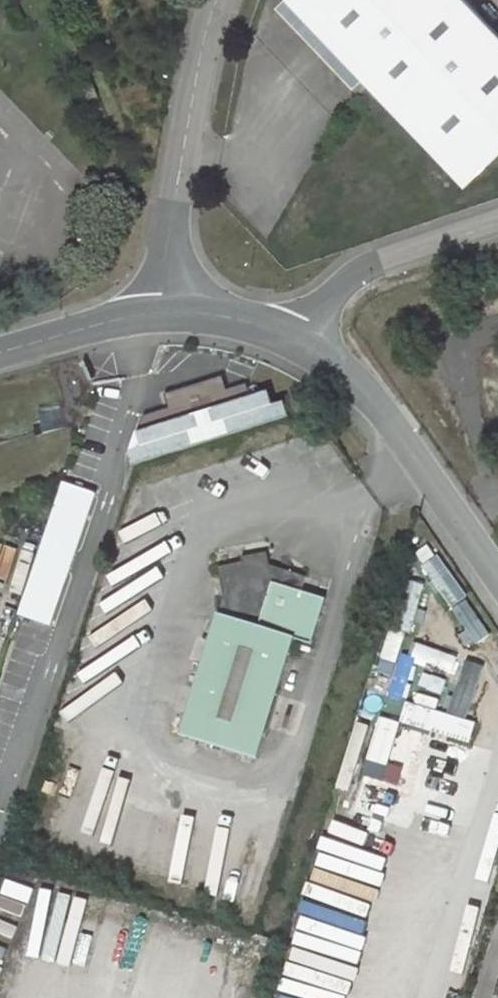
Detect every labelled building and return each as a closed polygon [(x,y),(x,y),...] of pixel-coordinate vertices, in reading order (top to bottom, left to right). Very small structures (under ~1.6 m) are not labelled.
[(467,0),(291,0),(466,184),(497,154),(497,32),(467,0)] [(136,464),(289,417),(285,403),(274,406),(269,392),(252,398),(248,383),(228,390),(224,375),(165,393),(170,407),(144,415),(131,450),(136,464)] [(94,493),(62,482),(17,614),(48,625),(94,493)] [(240,560),(216,565),(222,593),(179,733),(253,757),(293,635),(309,640),(323,595),(308,590),(306,597),(298,594),(299,588),(304,573),(268,562),(265,549),(239,554),(240,560)] [(308,590),(299,588),(298,594),(306,597),(308,590)] [(469,741),(475,722),(405,701),(399,720),(469,741)] [(399,721),(380,716),(362,774),(381,779),(399,721)] [(425,823),(430,797),(393,790),(388,816),(425,823)]
